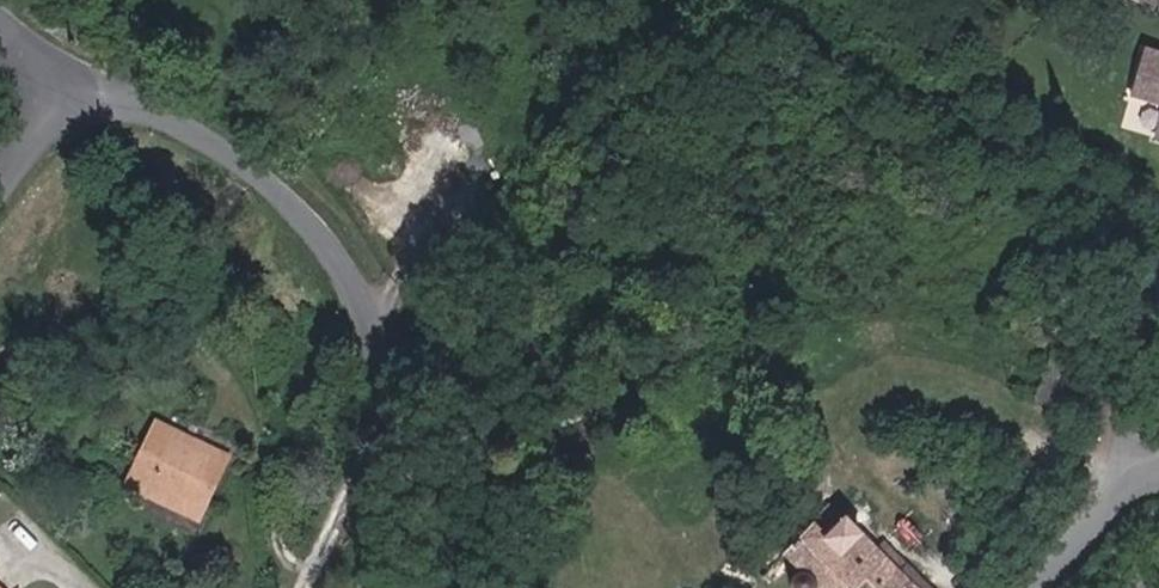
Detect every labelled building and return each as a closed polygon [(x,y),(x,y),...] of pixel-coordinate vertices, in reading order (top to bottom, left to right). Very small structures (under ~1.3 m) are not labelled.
[(1151,48),(1139,89),(1158,95),(1158,50),(1151,48)] [(202,511),(233,451),(164,416),(133,476),(202,511)] [(912,569),(920,560),(895,537),(887,546),(842,503),(794,550),(807,563),(804,567),(800,575),(799,582),(802,587),(822,587),(828,579),(837,587),(857,587),(874,570),(893,587),(933,587),(912,569)] [(0,577),(0,587),(10,587),(0,577)]
